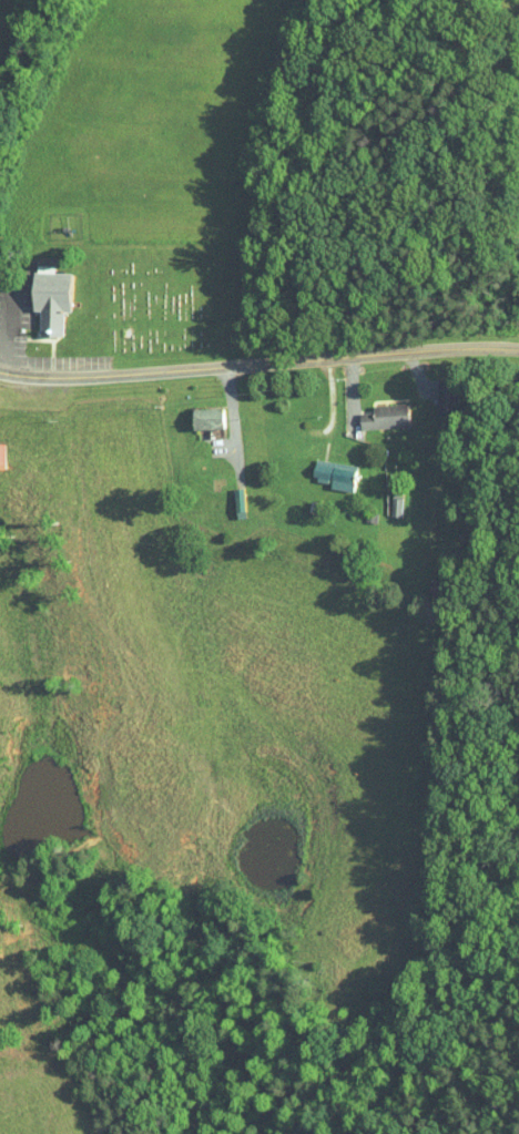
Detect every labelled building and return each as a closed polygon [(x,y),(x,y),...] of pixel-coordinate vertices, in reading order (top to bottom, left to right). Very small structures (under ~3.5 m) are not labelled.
[(54,265),(16,265),(15,303),(24,303),(24,328),(47,329),(48,304),(53,304),(54,265)] [(344,407),(345,421),(393,420),(392,397),(357,398),(357,406),(344,407)] [(177,422),(210,421),(210,401),(176,402),(177,422)] [(313,481),(336,485),(340,460),(300,453),(297,472),(314,475),(313,481)]
